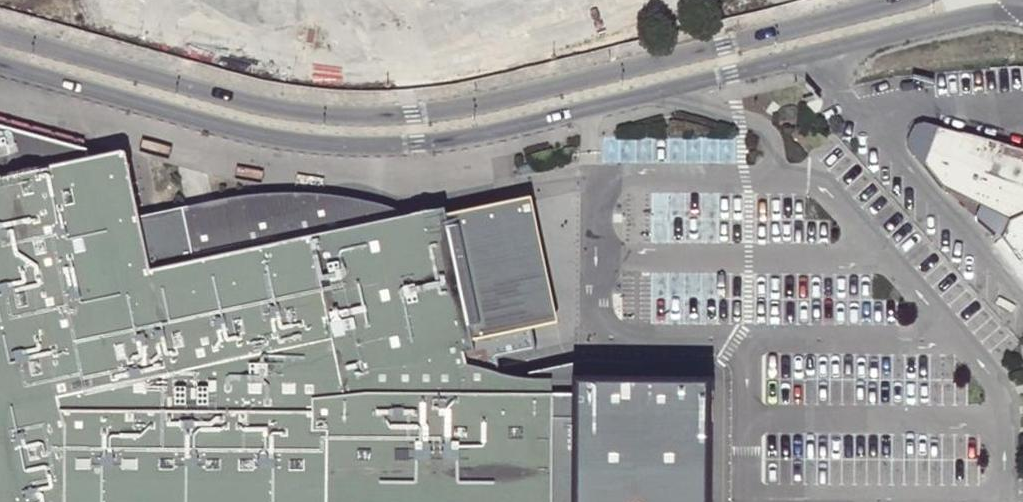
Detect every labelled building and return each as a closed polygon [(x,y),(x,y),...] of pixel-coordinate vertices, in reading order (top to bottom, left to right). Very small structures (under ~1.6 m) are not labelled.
[(226,0),(278,17),(301,5),(299,0),(226,0)] [(471,21),(480,34),(531,19),(574,0),(455,0),(471,21)] [(86,165),(80,157),(82,148),(0,125),(0,184),(86,165)] [(633,128),(624,131),(625,136),(635,133),(633,128)] [(934,133),(920,169),(938,192),(1004,226),(996,243),(1022,279),(1022,156),(934,133)] [(0,184),(0,501),(720,501),(719,385),(667,385),(667,373),(595,366),(538,382),(534,385),(530,385),(507,382),(504,367),(540,359),(536,338),(554,334),(541,269),(526,197),(404,223),(389,215),(372,210),(354,206),(337,203),(300,201),(283,200),(264,201),(211,209),(180,215),(190,260),(147,269),(124,159),(120,158),(86,165),(0,184)]
